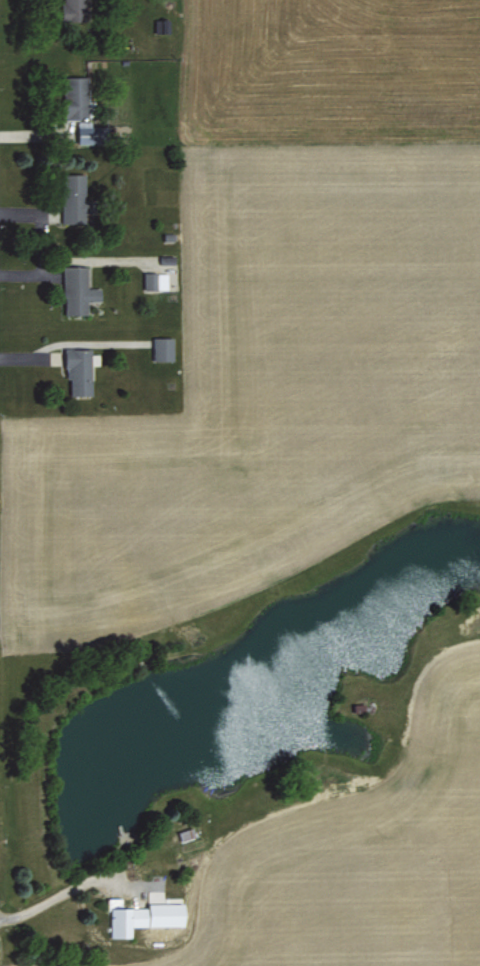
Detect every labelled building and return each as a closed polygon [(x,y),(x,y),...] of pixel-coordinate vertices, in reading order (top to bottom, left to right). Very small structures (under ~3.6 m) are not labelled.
[(63,19),(88,18),(88,0),(62,0),(63,19)] [(87,117),(86,75),(62,75),(63,117),(87,117)] [(76,141),(105,142),(105,124),(90,124),(90,119),(76,119),(76,141)] [(87,172),(63,172),(62,221),(82,221),(82,212),(86,212),(87,172)] [(63,313),(87,312),(86,300),(100,299),(100,286),(86,286),(85,264),(62,265),(63,313)] [(166,288),(166,271),(142,271),(143,288),(166,288)] [(172,336),(152,336),(153,359),(172,359),(172,336)] [(90,393),(89,346),(65,347),(66,394),(90,393)] [(130,925),(183,925),(183,902),(146,902),(146,906),(120,906),(120,897),(107,897),(108,937),(130,936),(130,925)]
